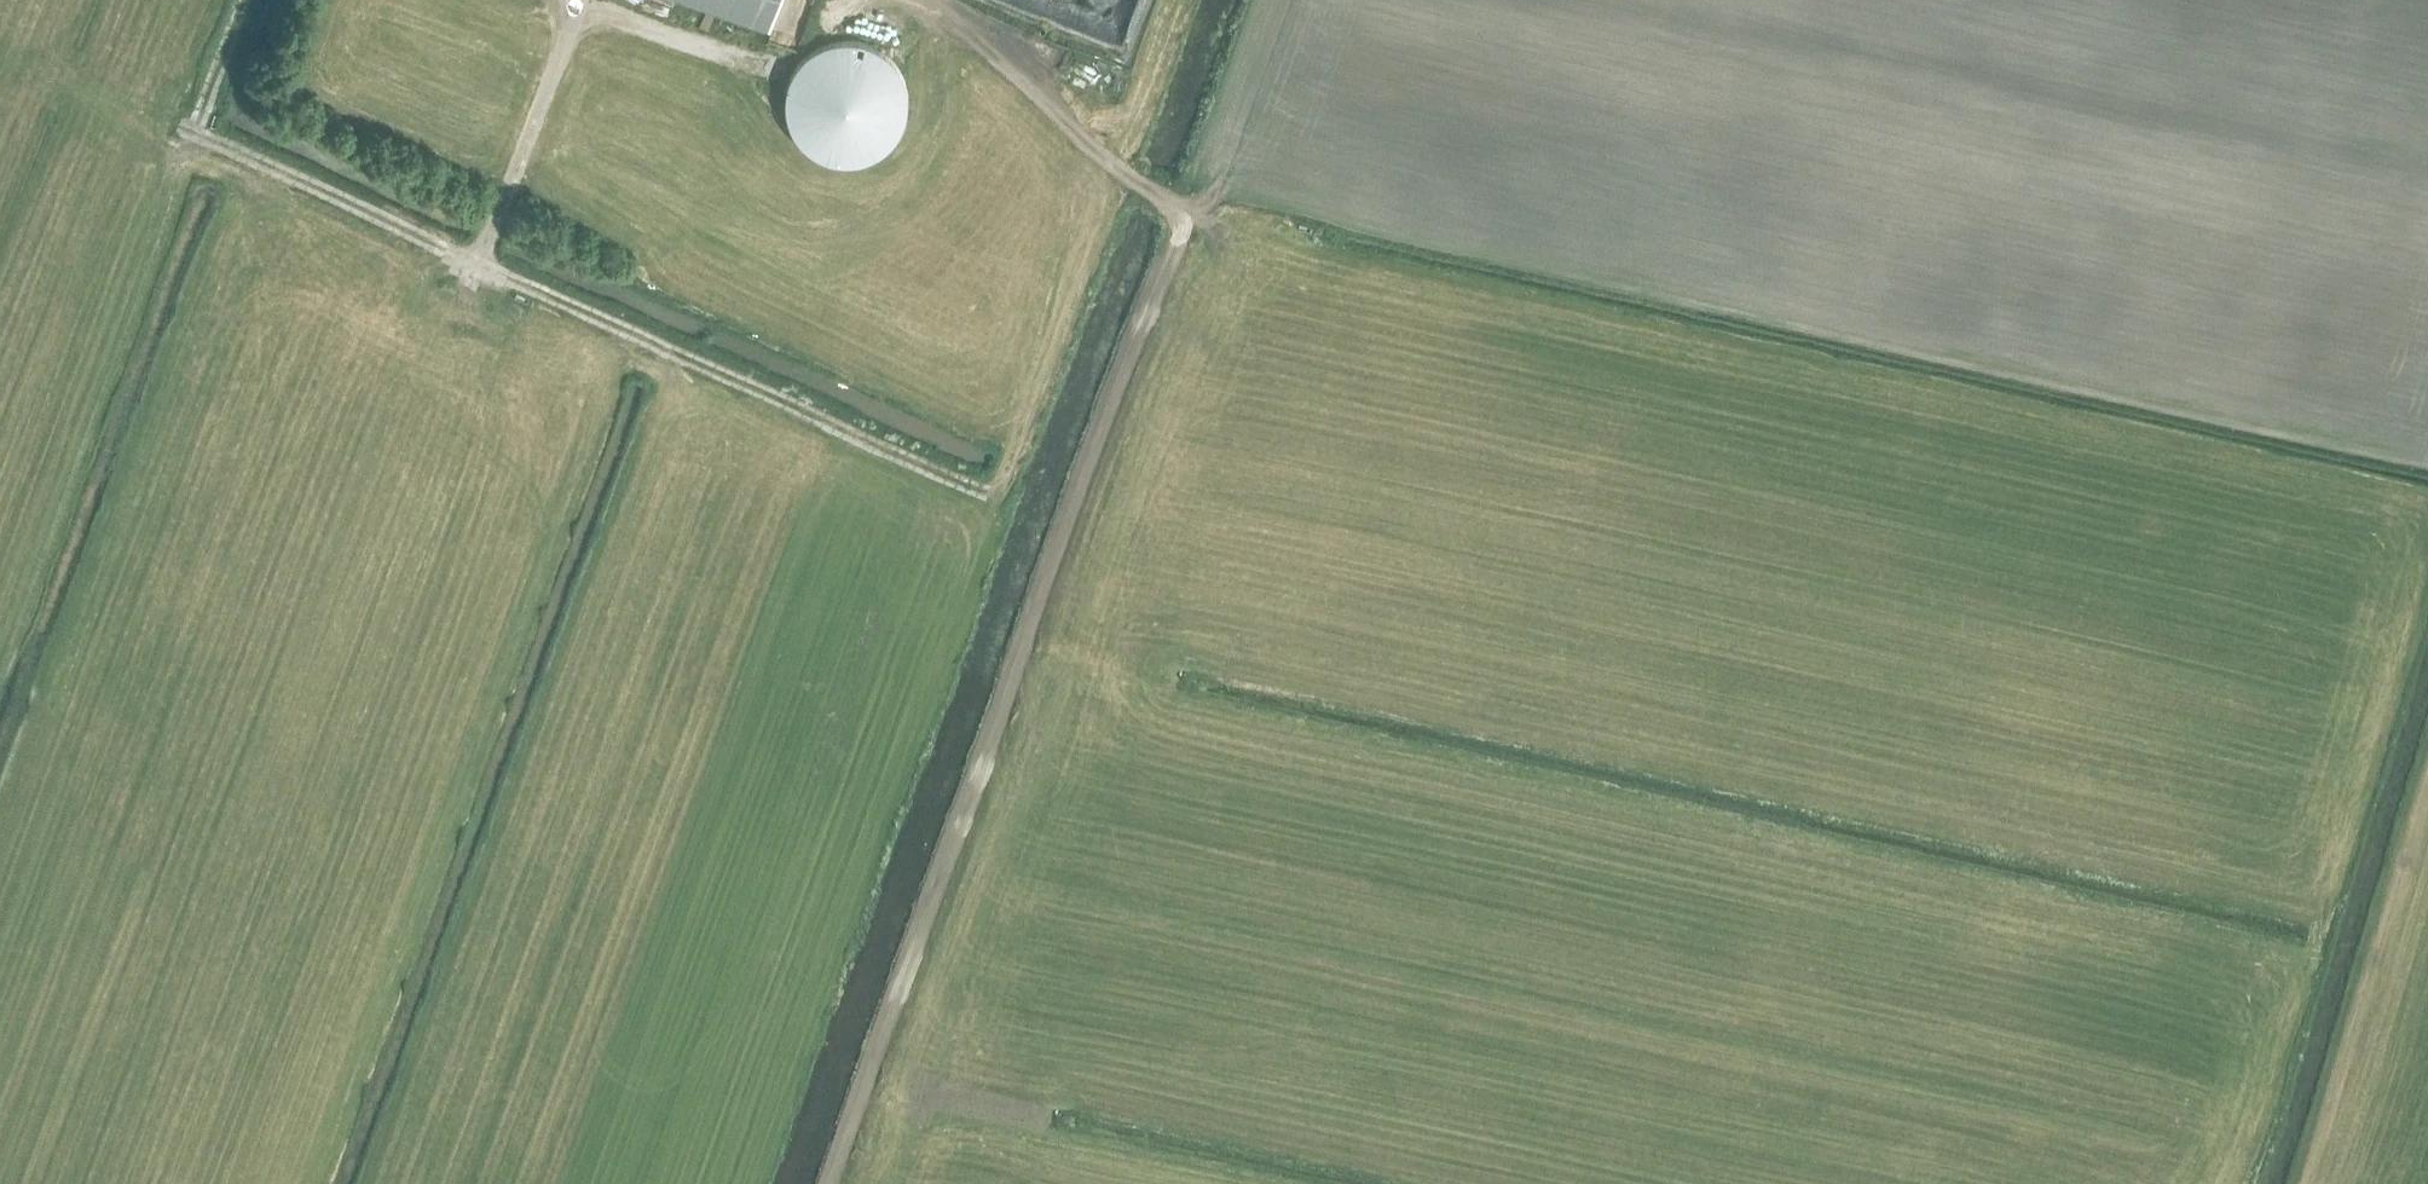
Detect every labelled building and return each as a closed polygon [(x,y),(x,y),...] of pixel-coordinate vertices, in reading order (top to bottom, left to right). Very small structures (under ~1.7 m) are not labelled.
[(769,28),(779,0),(692,0),(769,28)]
